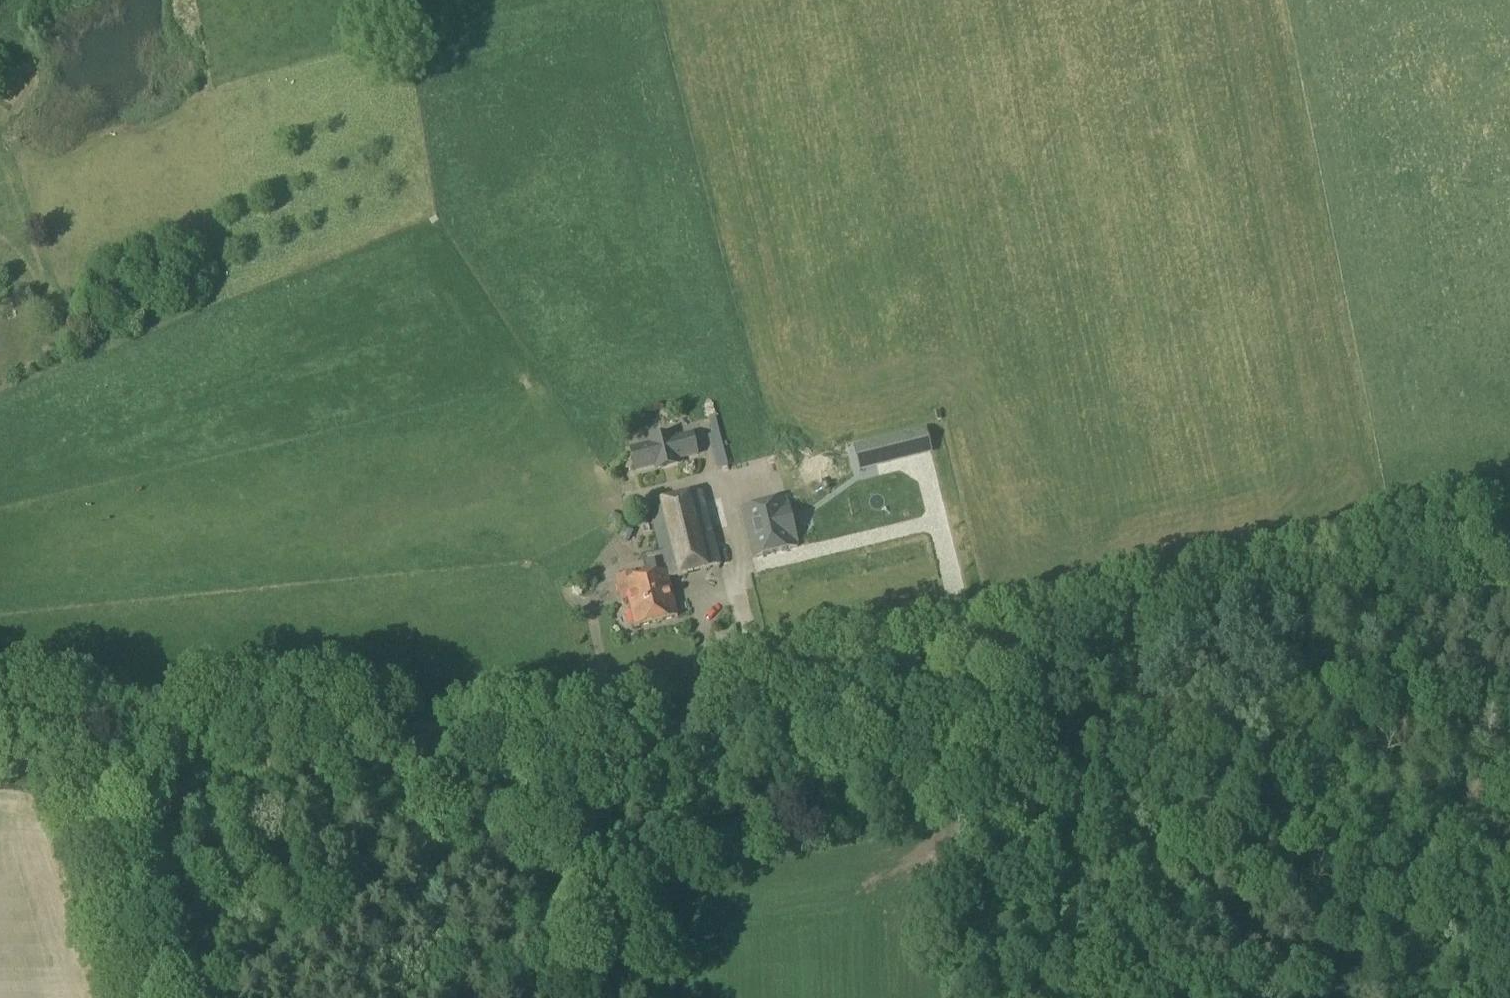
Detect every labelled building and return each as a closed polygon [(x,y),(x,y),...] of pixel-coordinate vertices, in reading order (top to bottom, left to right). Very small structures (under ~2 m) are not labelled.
[(698,456),(692,433),(673,438),(672,434),(646,441),(647,445),(628,450),(634,472),(653,468),(654,471),(680,465),(679,461),(698,456)] [(875,440),(881,466),(910,459),(903,433),(875,440)] [(794,508),(815,506),(813,489),(792,491),(794,508)] [(677,617),(667,578),(719,565),(701,492),(648,505),(664,572),(617,583),(620,595),(627,593),(635,627),(677,617)] [(752,560),(798,548),(785,497),(739,509),(752,560)]
